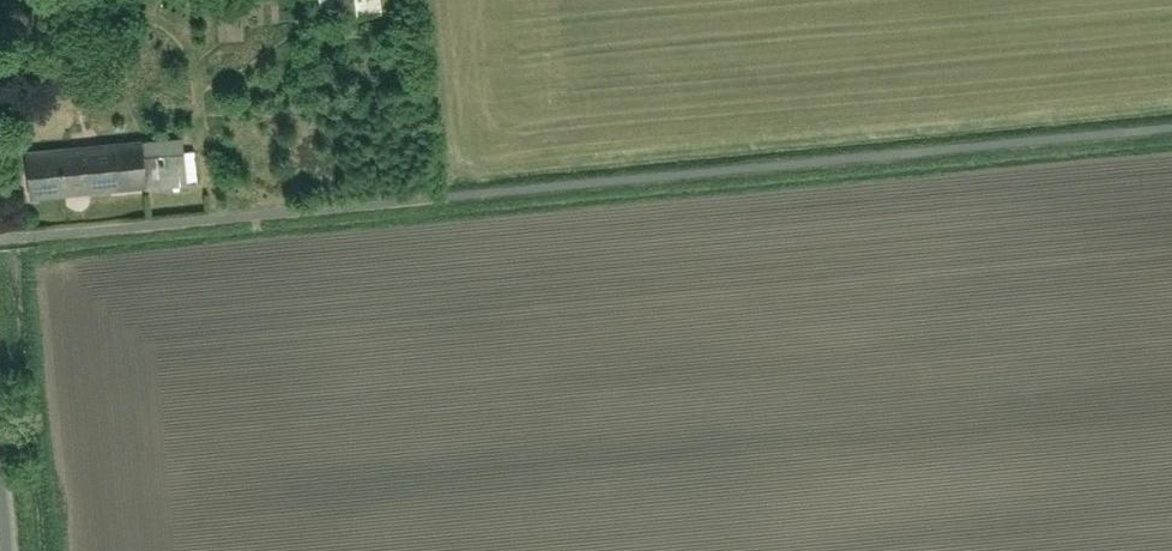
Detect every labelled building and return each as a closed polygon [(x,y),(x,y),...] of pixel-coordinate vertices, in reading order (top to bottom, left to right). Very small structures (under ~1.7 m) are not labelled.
[(320,24),(378,19),(376,0),(318,0),(320,24)] [(25,149),(29,198),(186,184),(182,136),(25,149)]
